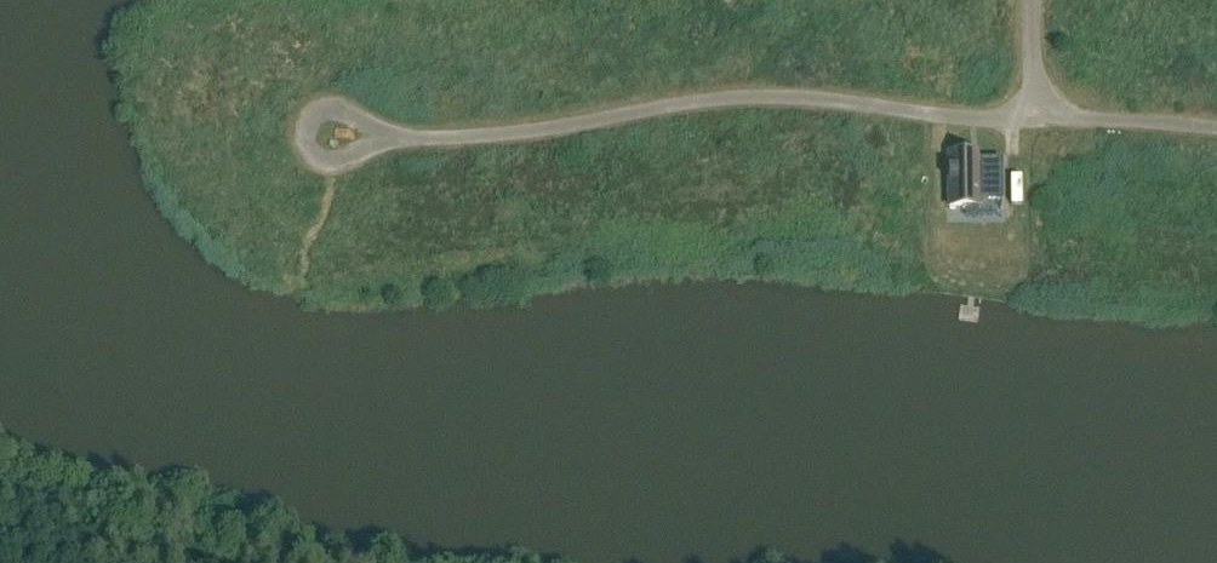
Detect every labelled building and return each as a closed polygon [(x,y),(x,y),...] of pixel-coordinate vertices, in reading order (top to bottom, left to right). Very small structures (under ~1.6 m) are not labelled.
[(950,206),(972,206),(979,206),(979,200),(1003,200),(1003,159),(979,160),(979,153),(950,153),(950,206)]
